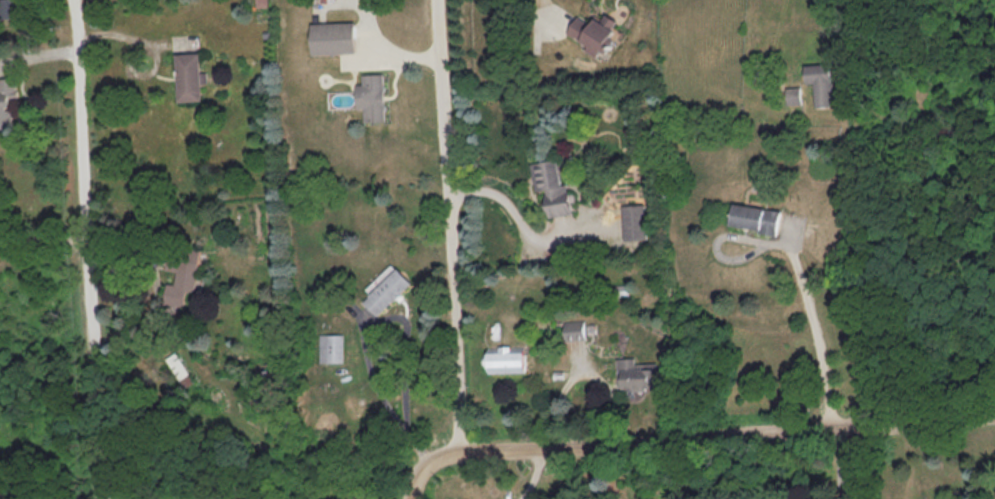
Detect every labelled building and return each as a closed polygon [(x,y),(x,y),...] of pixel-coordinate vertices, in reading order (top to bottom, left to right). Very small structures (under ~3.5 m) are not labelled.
[(20,0),(1,0),(2,18),(21,17),(20,0)] [(601,56),(605,49),(610,52),(617,38),(612,35),(620,21),(608,13),(604,20),(598,17),(594,23),(581,15),(571,32),(592,45),(589,50),(601,56)] [(310,23),(311,54),(356,52),(355,21),(310,23)] [(178,100),(203,99),(202,81),(208,81),(207,71),(201,71),(200,52),(176,52),(178,100)] [(832,105),(831,63),(805,64),(805,82),(814,82),(815,105),(832,105)] [(363,83),(356,83),(357,108),(364,108),(364,121),(385,121),(384,73),(362,73),(363,83)] [(14,108),(11,108),(11,96),(18,96),(18,77),(0,77),(0,127),(14,127),(14,108)] [(788,104),(801,104),(801,86),(787,86),(788,104)] [(535,190),(545,189),(549,216),(569,213),(562,158),(532,162),(535,190)] [(777,232),(780,209),(734,202),(731,225),(777,232)] [(622,204),(623,239),(645,239),(644,204),(622,204)] [(196,290),(201,252),(170,247),(167,269),(178,271),(176,283),(168,282),(165,303),(185,305),(187,289),(196,290)] [(370,292),(362,301),(378,316),(411,281),(391,262),(366,288),(370,292)] [(565,339),(585,338),(584,319),(564,320),(565,339)] [(342,361),(342,333),(318,333),(317,361),(342,361)] [(488,346),(489,372),(525,371),(524,345),(488,346)] [(184,387),(194,381),(176,351),(166,357),(184,387)] [(658,362),(635,362),(634,357),(617,357),(617,388),(658,388),(658,362)]
